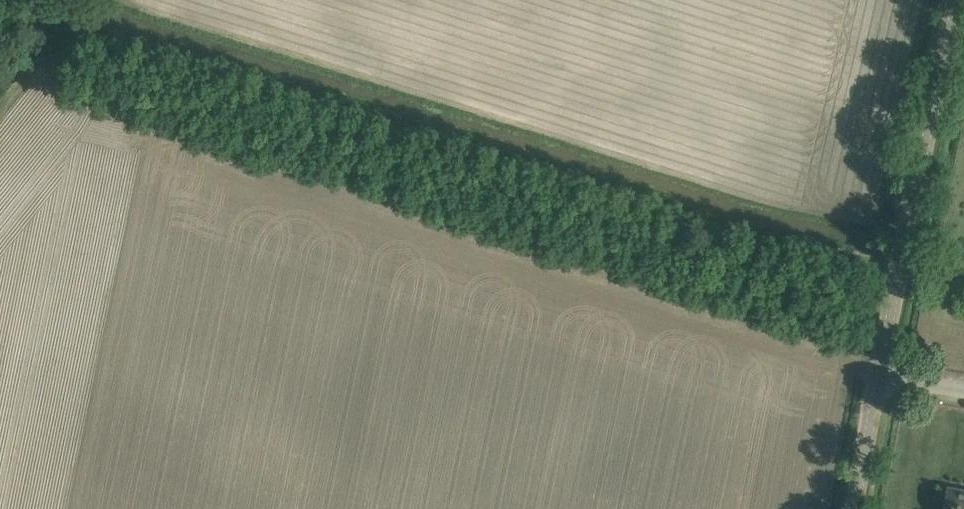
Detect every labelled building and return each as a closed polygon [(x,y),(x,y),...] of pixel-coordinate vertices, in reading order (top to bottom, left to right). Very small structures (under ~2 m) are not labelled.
[(944,508),(963,508),(963,493),(963,492),(963,490),(948,487),(944,508)]
